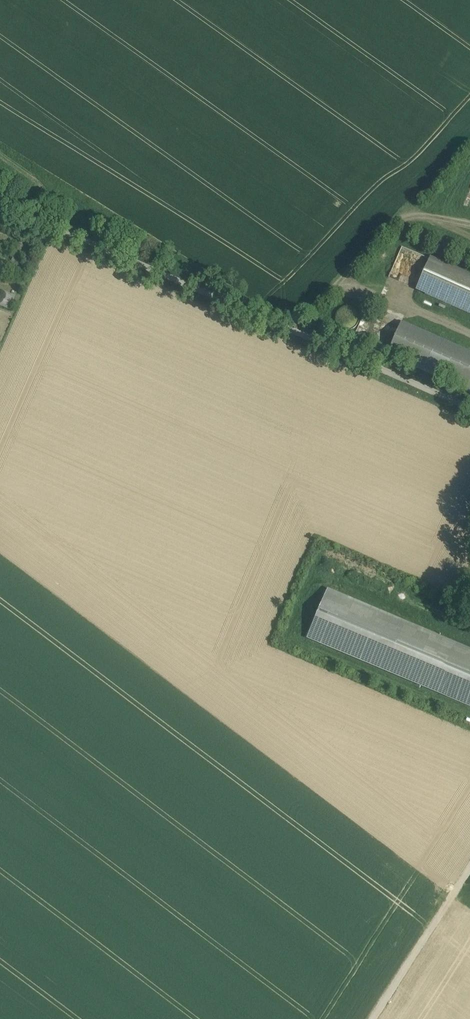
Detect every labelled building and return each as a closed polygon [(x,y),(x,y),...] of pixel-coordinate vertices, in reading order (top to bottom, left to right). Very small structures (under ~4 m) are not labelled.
[(430,259),(416,290),(469,314),(469,277),(430,259)] [(4,292),(0,302),(0,307),(10,310),(15,296),(4,292)] [(356,324),(357,319),(356,315),(354,312),(350,309),(346,309),(342,309),(338,312),(336,315),(335,320),(336,324),(339,327),(342,330),(346,330),(351,330),(354,327),(356,324)] [(405,331),(394,356),(469,389),(469,360),(405,331)] [(327,591),(307,638),(469,706),(469,651),(327,591)]
